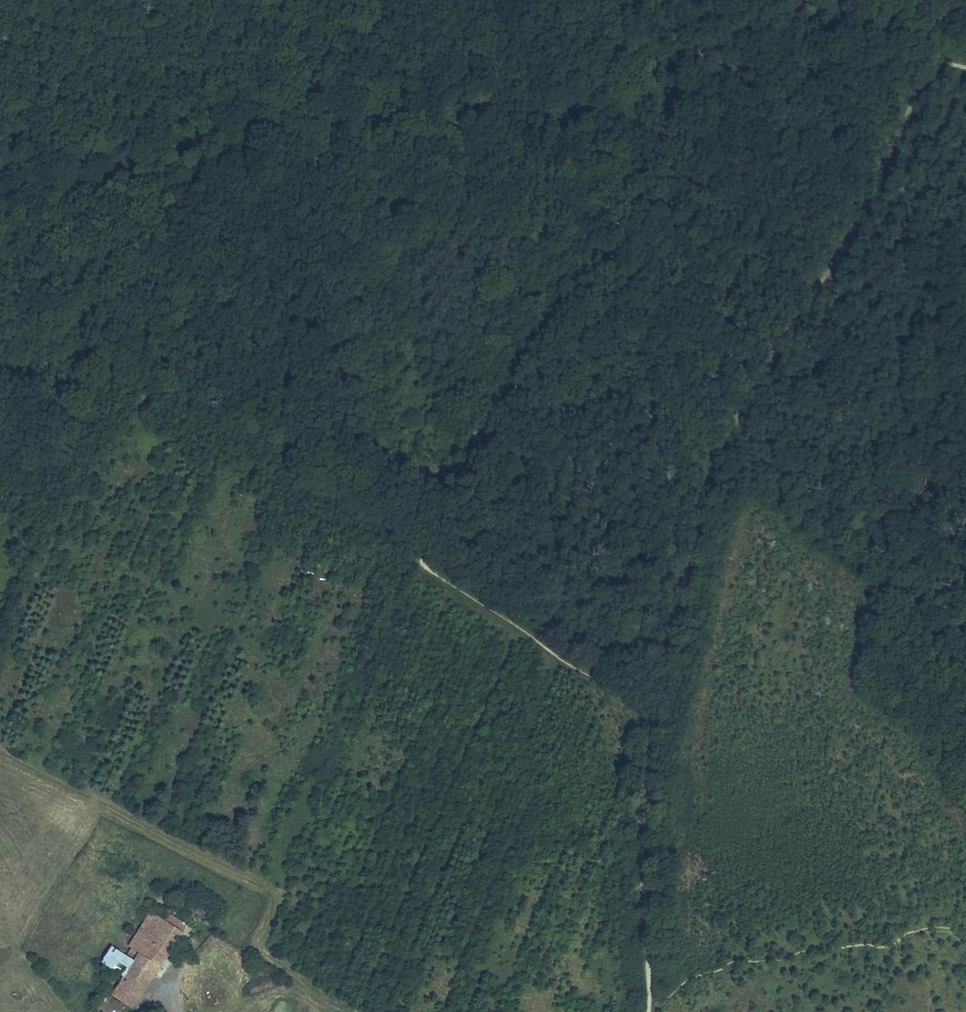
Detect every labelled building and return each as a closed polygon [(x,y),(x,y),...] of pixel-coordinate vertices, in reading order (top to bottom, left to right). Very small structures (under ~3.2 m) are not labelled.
[(161,949),(168,937),(176,942),(183,932),(182,932),(185,928),(181,925),(182,923),(169,915),(165,921),(152,912),(130,947),(132,948),(127,954),(135,959),(134,962),(154,976),(169,954),(161,949)] [(169,954),(176,942),(168,937),(161,949),(169,954)] [(134,962),(112,947),(104,961),(125,975),(134,962)] [(133,1007),(154,976),(134,962),(125,975),(113,993),(133,1007)] [(125,1007),(107,995),(95,1011),(121,1011),(125,1007)]
